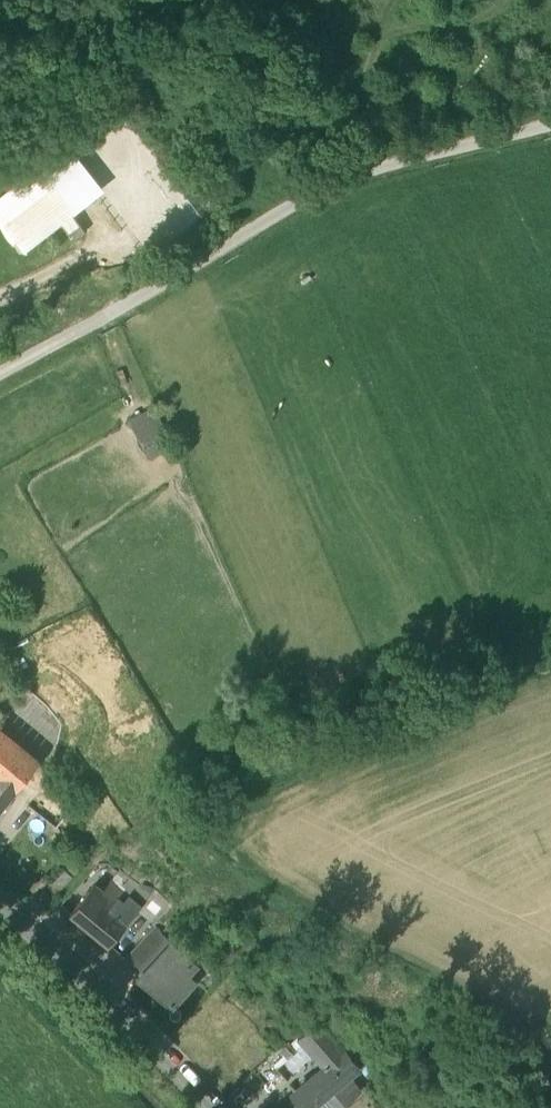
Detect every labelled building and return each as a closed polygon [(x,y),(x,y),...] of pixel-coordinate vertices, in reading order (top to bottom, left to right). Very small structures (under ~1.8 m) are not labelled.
[(27,246),(62,219),(76,238),(87,229),(73,211),(96,193),(60,146),(0,192),(0,210),(27,246)] [(159,406),(135,417),(156,460),(179,449),(159,406)] [(39,761),(0,729),(0,808),(39,761)] [(64,869),(49,885),(57,893),(73,877),(64,869)] [(102,892),(94,885),(71,912),(110,944),(128,923),(139,910),(142,905),(130,895),(118,885),(111,880),(102,892)] [(156,924),(138,943),(154,958),(172,939),(156,924)] [(154,958),(140,973),(172,1004),(195,979),(187,972),(197,962),(172,939),(154,958)] [(371,1057),(328,1009),(319,1017),(347,1049),(361,1065),(371,1057)] [(303,1033),(299,1037),(307,1046),(325,1066),(347,1049),(319,1017),(303,1033)] [(300,1029),(283,1044),(292,1054),(295,1057),(307,1046),(299,1037),(303,1033),(300,1029)] [(283,1044),(267,1057),(276,1068),(292,1054),(283,1044)] [(293,1092),(306,1107),(308,1107),(323,1096),(333,1107),(349,1107),(367,1093),(350,1074),(361,1065),(347,1049),(325,1066),(293,1092)] [(393,1074),(379,1057),(370,1065),(384,1082),(393,1074)]
